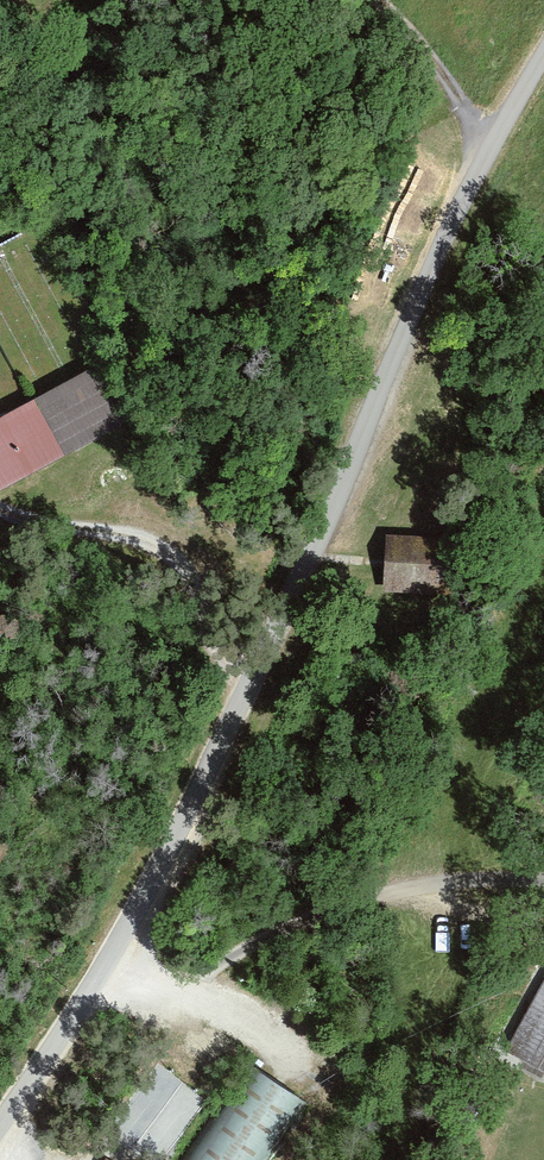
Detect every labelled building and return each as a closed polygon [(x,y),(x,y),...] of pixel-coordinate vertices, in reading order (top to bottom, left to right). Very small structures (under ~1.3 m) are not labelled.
[(0,414),(0,486),(134,420),(106,362),(0,414)] [(392,530),(392,587),(440,587),(440,531),(392,530)] [(507,1052),(543,1073),(543,989),(507,1052)] [(196,1159),(272,1159),(312,1100),(260,1065),(196,1159)]
